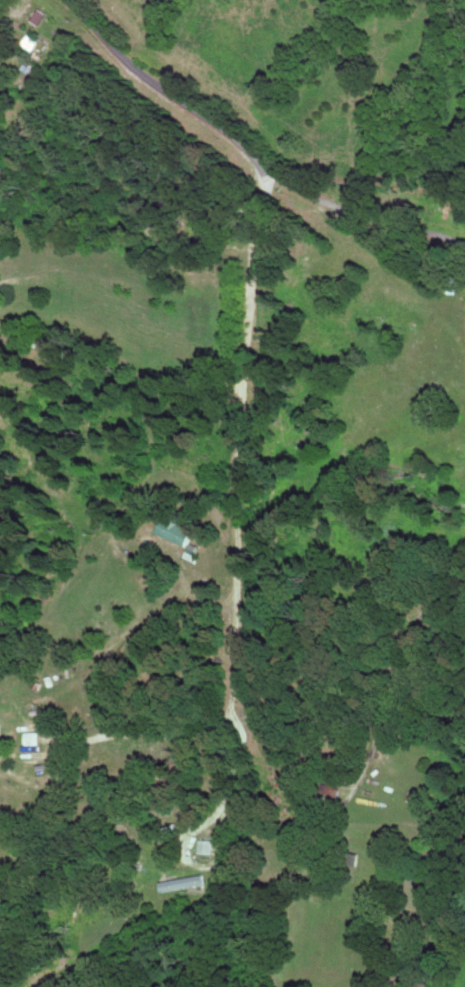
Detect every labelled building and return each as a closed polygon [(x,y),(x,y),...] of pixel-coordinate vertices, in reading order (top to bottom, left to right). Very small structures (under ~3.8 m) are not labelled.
[(187,545),(195,527),(164,514),(157,532),(187,545)] [(198,852),(213,853),(213,839),(199,838),(198,852)]
